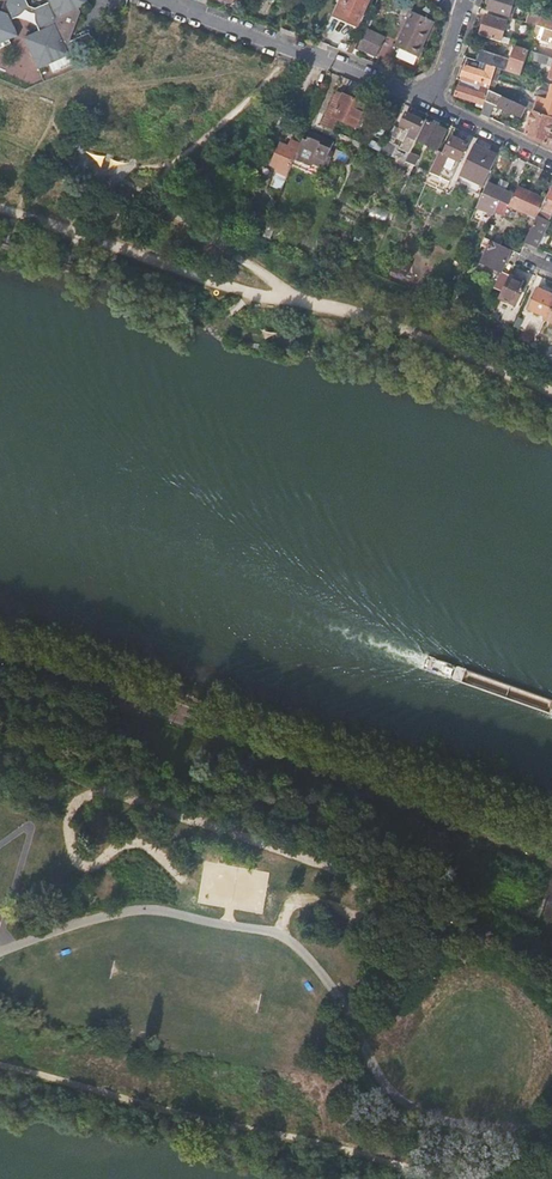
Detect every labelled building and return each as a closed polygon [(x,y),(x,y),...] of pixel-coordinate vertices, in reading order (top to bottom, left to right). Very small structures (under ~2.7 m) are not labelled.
[(71,35),(80,12),(78,8),(88,3),(87,0),(50,0),(59,18),(56,25),(51,28),(65,33),(69,34),(71,35)] [(339,14),(359,23),(369,0),(346,0),(339,14)] [(488,9),(509,16),(511,13),(513,6),(515,0),(491,0),(488,9)] [(395,45),(400,48),(418,56),(423,47),(421,46),(424,40),(425,40),(434,21),(412,10),(395,45)] [(11,45),(10,44),(19,40),(27,43),(39,69),(70,54),(65,45),(69,43),(71,35),(69,34),(65,33),(51,28),(30,37),(16,31),(9,15),(0,12),(0,50),(11,45)] [(537,25),(540,16),(529,12),(526,22),(537,25)] [(481,34),(509,43),(511,38),(503,35),(507,21),(487,15),(481,34)] [(540,16),(537,25),(551,30),(551,19),(540,16)] [(535,31),(551,37),(551,30),(537,25),(535,31)] [(366,29),(357,48),(374,55),(382,36),(366,29)] [(529,49),(539,53),(551,57),(551,50),(531,43),(529,49)] [(496,67),(501,68),(521,74),(527,56),(529,49),(516,45),(512,59),(480,49),(476,60),(488,64),(496,67)] [(418,56),(400,48),(396,56),(415,64),(418,56)] [(529,49),(527,56),(537,60),(539,53),(529,49)] [(539,53),(537,60),(549,64),(551,60),(551,57),(539,53)] [(481,86),(490,89),(491,84),(496,67),(488,64),(486,72),(465,65),(462,75),(483,82),(481,86)] [(489,90),(493,91),(501,68),(496,67),(491,84),(490,89),(489,90)] [(485,104),(486,100),(488,94),(489,90),(490,89),(481,86),(462,79),(460,85),(459,85),(456,94),(485,104)] [(551,84),(549,92),(548,97),(539,94),(536,102),(534,110),(551,116),(551,84)] [(540,89),(539,94),(548,97),(549,92),(540,89)] [(494,104),(522,117),(525,111),(527,107),(520,103),(493,91),(489,90),(488,94),(486,100),(494,104)] [(344,93),(334,116),(356,126),(367,103),(344,93)] [(529,108),(534,110),(536,102),(523,95),(520,103),(527,107),(529,108)] [(482,113),(490,116),(494,104),(486,100),(485,104),(482,113)] [(288,130),(295,113),(284,108),(277,125),(288,130)] [(526,134),(547,144),(551,146),(551,116),(534,110),(526,134)] [(400,148),(410,152),(417,138),(425,120),(407,112),(400,126),(408,130),(400,148)] [(433,123),(426,119),(425,120),(417,138),(438,148),(447,129),(439,126),(441,122),(434,119),(433,123)] [(319,176),(334,141),(311,131),(309,137),(305,135),(293,165),(319,176)] [(431,172),(427,180),(439,185),(442,177),(451,181),(467,146),(463,144),(464,141),(452,135),(447,147),(443,145),(431,172)] [(283,189),(302,142),(291,137),(289,144),(280,140),(271,162),(279,166),(272,185),(283,189)] [(382,152),(390,155),(396,143),(387,139),(382,152)] [(335,141),(334,141),(319,176),(320,176),(327,159),(331,161),(335,151),(331,149),(335,141)] [(475,144),(460,175),(483,185),(498,154),(475,144)] [(337,151),(334,157),(346,162),(349,155),(337,151)] [(405,161),(414,165),(415,165),(419,156),(410,152),(405,161)] [(500,163),(498,166),(499,170),(503,171),(507,170),(508,167),(507,163),(503,161),(500,163)] [(501,178),(497,186),(506,190),(510,182),(501,178)] [(483,191),(500,200),(510,204),(514,194),(506,190),(497,186),(488,181),(483,191)] [(537,218),(539,214),(542,208),(545,200),(518,187),(514,194),(510,204),(537,218)] [(539,214),(548,219),(551,212),(551,213),(551,187),(545,200),(542,208),(539,214)] [(479,201),(476,207),(494,214),(500,200),(483,191),(479,201)] [(548,219),(539,214),(537,218),(525,242),(537,247),(540,241),(545,230),(550,220),(548,219)] [(488,229),(485,237),(491,240),(501,244),(505,236),(488,229)] [(550,232),(545,230),(540,241),(544,243),(550,232)] [(488,247),(482,262),(502,270),(511,249),(501,244),(491,240),(485,237),(481,244),(488,247)] [(502,290),(510,274),(502,270),(494,287),(502,290)] [(502,290),(500,296),(516,303),(527,281),(510,274),(502,290)] [(546,318),(551,303),(551,293),(538,287),(529,308),(546,315),(545,317),(546,318)]
